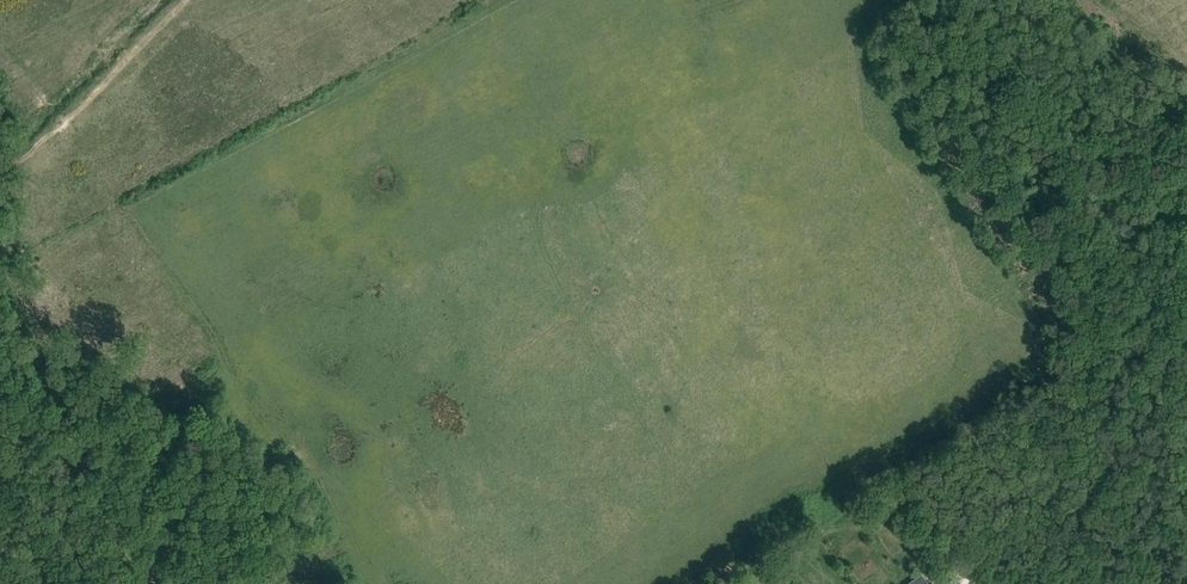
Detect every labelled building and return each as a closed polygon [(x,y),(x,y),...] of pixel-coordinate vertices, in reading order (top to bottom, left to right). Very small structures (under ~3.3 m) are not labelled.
[(814,551),(796,558),(801,571),(819,565),(814,551)]
